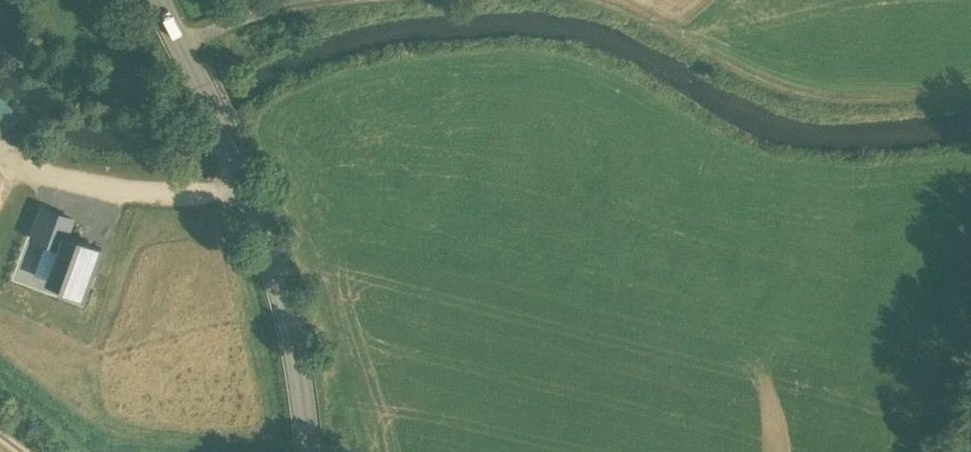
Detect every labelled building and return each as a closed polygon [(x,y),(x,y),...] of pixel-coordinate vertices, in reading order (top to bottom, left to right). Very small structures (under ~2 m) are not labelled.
[(22,113),(0,91),(0,134),(1,135),(22,113)] [(33,237),(62,248),(66,237),(74,217),(44,206),(33,237)] [(79,242),(66,237),(62,248),(51,280),(64,285),(63,288),(85,296),(103,247),(80,239),(79,242)]
